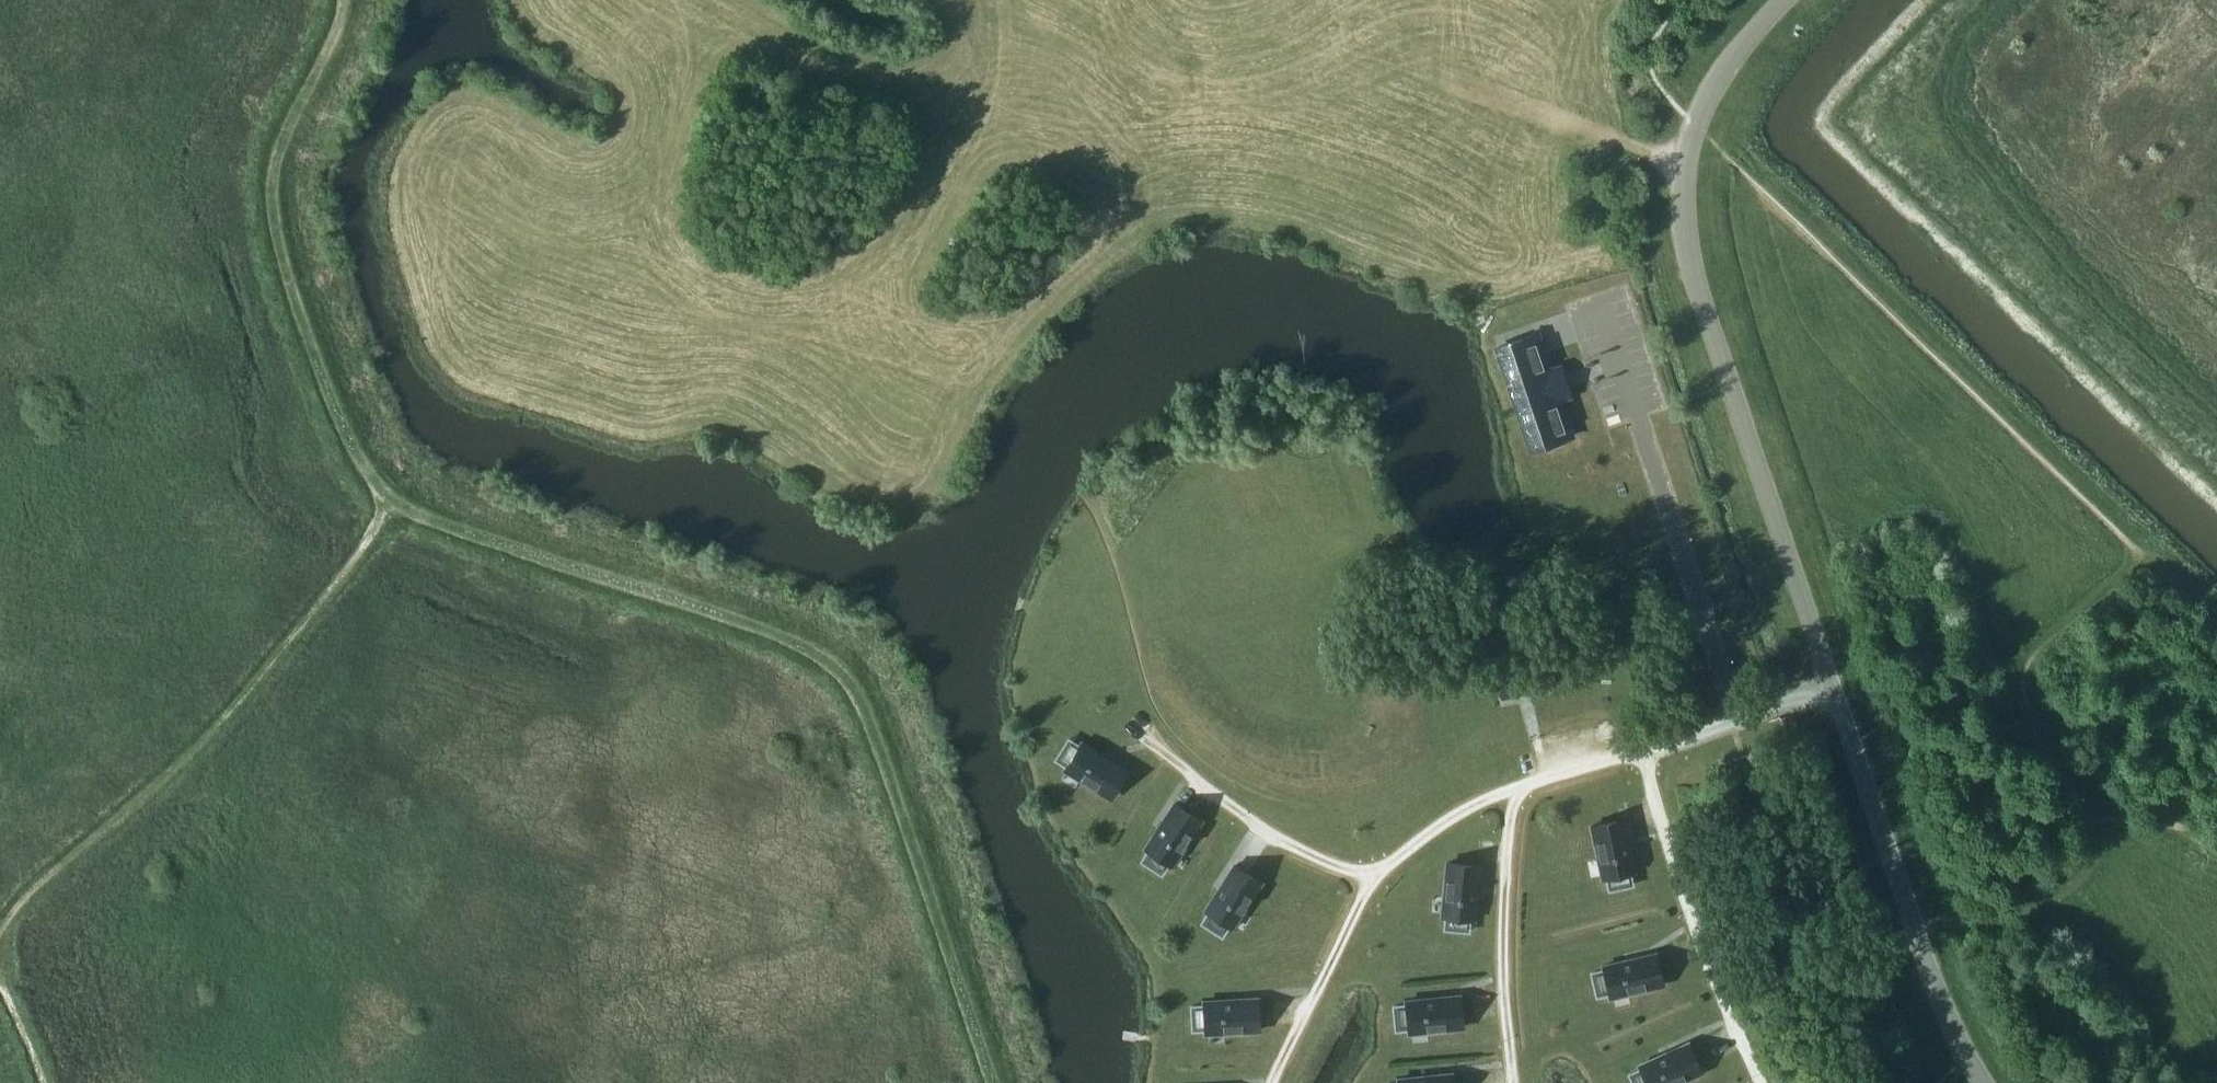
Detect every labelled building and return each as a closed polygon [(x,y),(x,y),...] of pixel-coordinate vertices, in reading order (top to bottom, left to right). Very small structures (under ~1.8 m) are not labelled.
[(1530,449),(1572,435),(1538,333),(1496,347),(1530,449)] [(1082,743),(1065,769),(1110,798),(1127,771),(1082,743)] [(1145,848),(1172,865),(1201,820),(1174,803),(1145,848)] [(1602,877),(1633,870),(1622,819),(1591,825),(1602,877)] [(1442,915),(1474,918),(1479,865),(1447,862),(1442,915)] [(1205,909),(1232,926),(1261,882),(1234,865),(1205,909)] [(1627,872),(1602,878),(1605,890),(1630,884),(1627,872)] [(1610,996),(1662,984),(1655,953),(1603,966),(1610,996)] [(1409,1032),(1462,1027),(1459,995),(1406,1001),(1409,1032)] [(1204,1001),(1206,1033),(1259,1030),(1257,998),(1204,1001)] [(1688,1043),(1639,1065),(1647,1082),(1675,1082),(1701,1072),(1688,1043)] [(1398,1079),(1399,1082),(1452,1082),(1451,1074),(1398,1079)]
